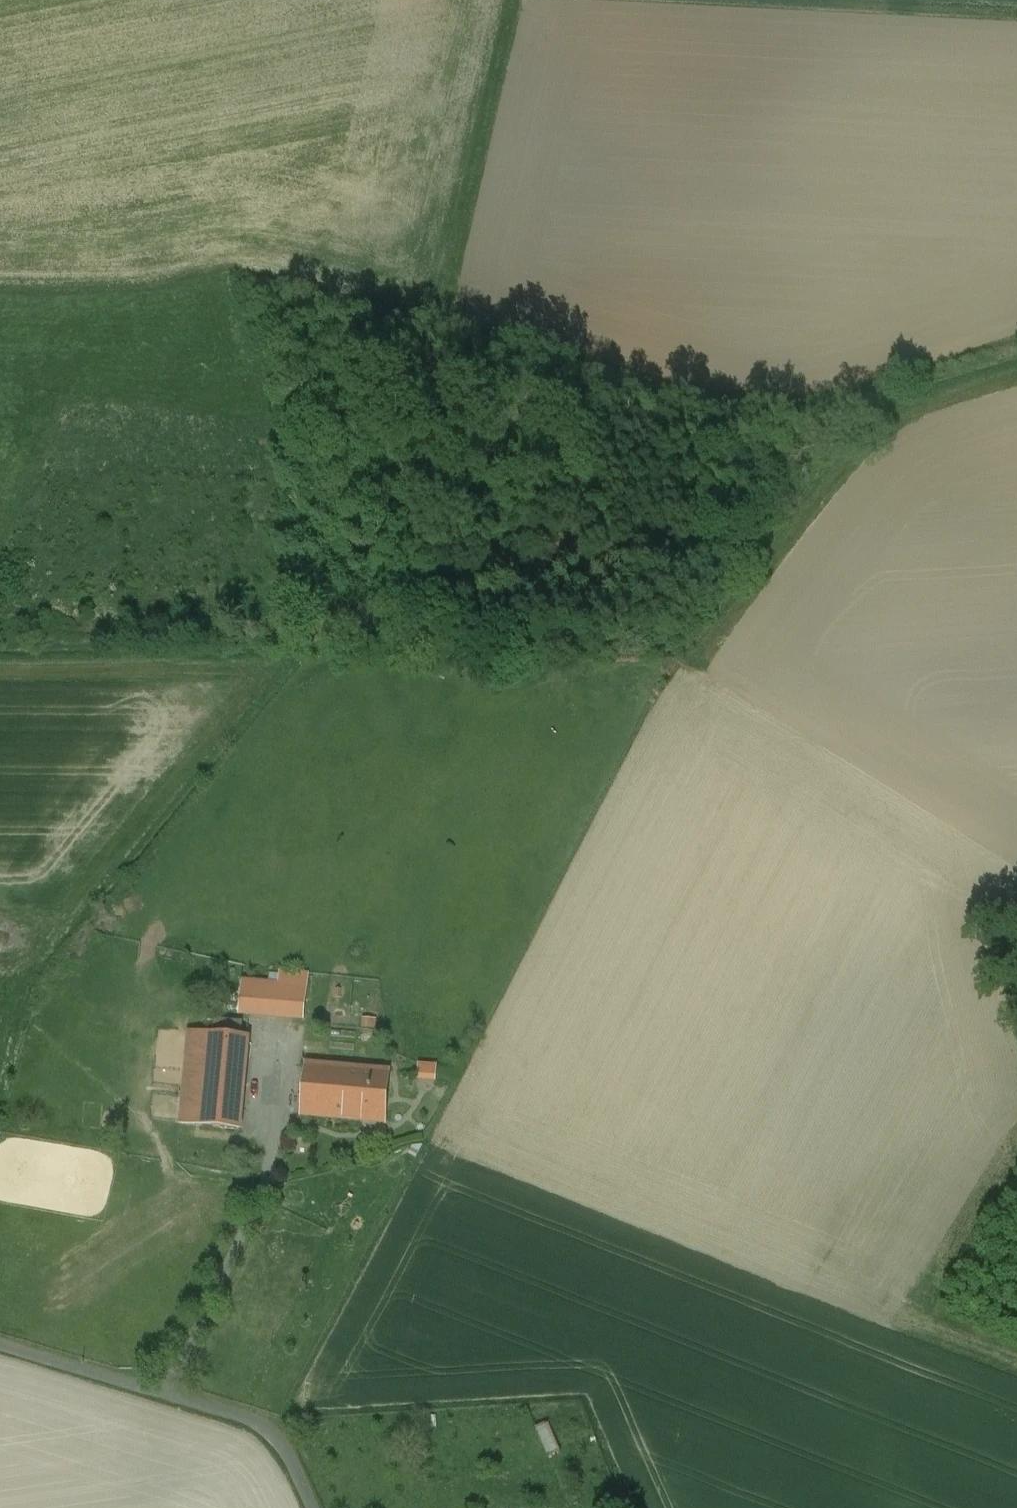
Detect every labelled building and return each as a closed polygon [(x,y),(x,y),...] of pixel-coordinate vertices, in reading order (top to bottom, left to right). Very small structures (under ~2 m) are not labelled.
[(307,985),(242,980),(239,1009),(304,1015),(307,985)] [(248,1035),(188,1030),(179,1123),(239,1128),(248,1035)] [(327,1065),(305,1063),(300,1113),(383,1121),(385,1122),(389,1071),(338,1066),(339,1061),(327,1060),(327,1065)] [(437,1065),(419,1064),(418,1078),(436,1079),(437,1065)] [(546,1421),(535,1426),(548,1456),(559,1451),(546,1421)]
